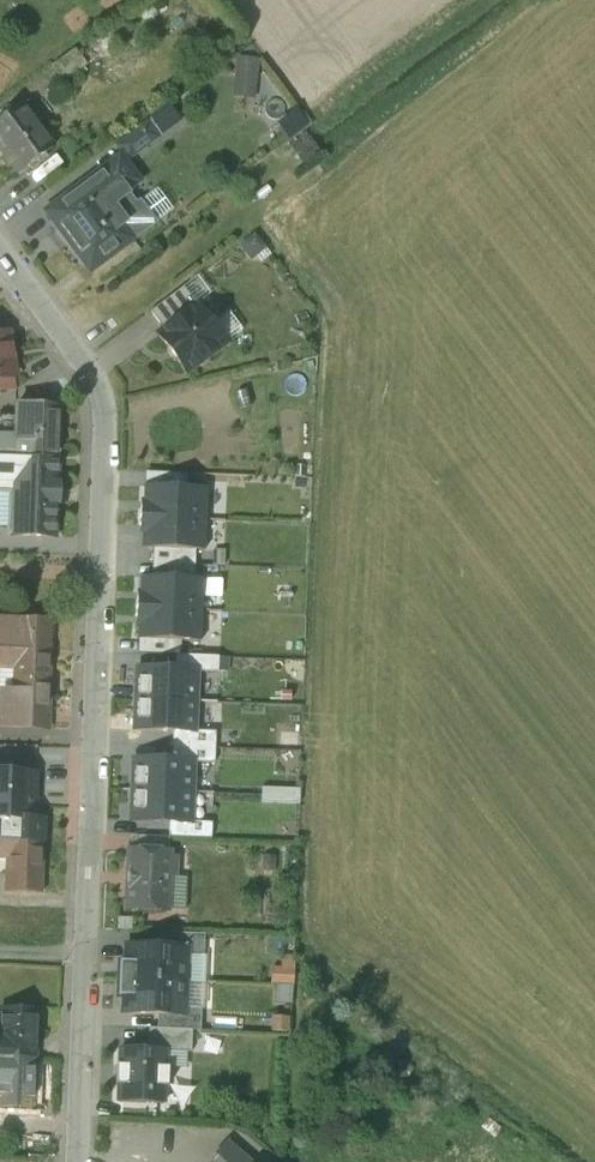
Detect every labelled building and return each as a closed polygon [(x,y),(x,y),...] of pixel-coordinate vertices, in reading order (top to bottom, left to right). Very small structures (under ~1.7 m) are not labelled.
[(74,51),(50,68),(64,87),(88,69),(74,51)] [(262,60),(240,58),(236,97),(258,100),(262,60)] [(308,128),(316,122),(304,108),(282,126),(311,161),(326,149),(308,128)] [(0,124),(0,149),(19,175),(51,151),(20,109),(0,124)] [(164,112),(146,125),(156,139),(175,125),(164,112)] [(146,125),(117,147),(127,161),(156,139),(146,125)] [(122,163),(101,179),(98,174),(59,204),(58,203),(45,213),(90,273),(113,255),(110,251),(127,238),(130,242),(154,225),(139,204),(135,207),(125,193),(138,183),(122,163)] [(182,289),(150,313),(164,333),(197,308),(182,289)] [(217,318),(205,303),(198,309),(209,324),(217,318)] [(164,333),(159,337),(186,373),(224,344),(209,324),(198,309),(197,308),(164,333)] [(0,337),(0,380),(14,378),(12,362),(15,362),(10,335),(0,337)] [(16,406),(14,439),(0,438),(0,460),(58,462),(58,460),(60,408),(16,406)] [(8,495),(6,536),(56,538),(58,462),(0,460),(0,494),(8,495)] [(140,502),(140,518),(205,521),(206,490),(144,488),(144,502),(140,502)] [(205,521),(140,518),(139,535),(142,535),(142,550),(204,552),(205,521)] [(137,593),(136,609),(202,612),(203,581),(140,578),(140,593),(137,593)] [(202,612),(136,609),(136,626),(139,626),(138,641),(200,643),(202,612)] [(0,624),(0,652),(48,654),(49,626),(0,624)] [(0,652),(0,667),(11,667),(10,695),(0,694),(0,727),(45,728),(48,654),(0,652)] [(0,667),(0,694),(10,695),(11,667),(0,667)] [(137,670),(136,700),(195,703),(197,672),(137,670)] [(195,703),(136,700),(134,732),(172,733),(194,734),(194,733),(195,703)] [(194,733),(194,734),(172,733),(172,747),(215,749),(215,733),(194,733)] [(215,749),(172,747),(171,762),(193,763),(193,764),(214,765),(215,749)] [(133,760),(132,791),(192,794),(193,764),(193,763),(171,762),(133,760)] [(34,820),(36,774),(0,773),(0,843),(44,845),(44,821),(34,820)] [(192,794),(132,791),(131,823),(191,825),(192,794)] [(0,843),(0,858),(7,858),(5,893),(42,894),(44,845),(0,843)] [(168,854),(129,853),(127,910),(166,912),(167,877),(174,877),(175,860),(168,860),(168,854)] [(161,934),(161,948),(187,949),(187,957),(204,958),(205,936),(161,934)] [(120,964),(119,981),(186,983),(187,957),(187,949),(161,948),(126,947),(125,964),(120,964)] [(285,953),(285,965),(277,965),(277,1000),(299,1000),(299,953),(285,953)] [(119,981),(119,997),(125,997),(124,1014),(157,1015),(184,1016),(185,1009),(186,983),(119,981)] [(201,1010),(185,1009),(184,1016),(157,1015),(157,1030),(192,1031),(200,1031),(201,1010)] [(0,1011),(0,1021),(0,1060),(35,1061),(35,1060),(37,1013),(0,1011)] [(149,1030),(148,1051),(165,1051),(191,1052),(192,1031),(157,1030),(149,1030)] [(148,1051),(121,1050),(120,1067),(116,1067),(115,1086),(119,1086),(118,1105),(164,1106),(164,1088),(168,1088),(169,1069),(165,1069),(165,1051),(148,1051)] [(0,1060),(0,1108),(33,1109),(35,1061),(0,1060)] [(227,1146),(217,1157),(223,1161),(245,1161),(227,1146)]
